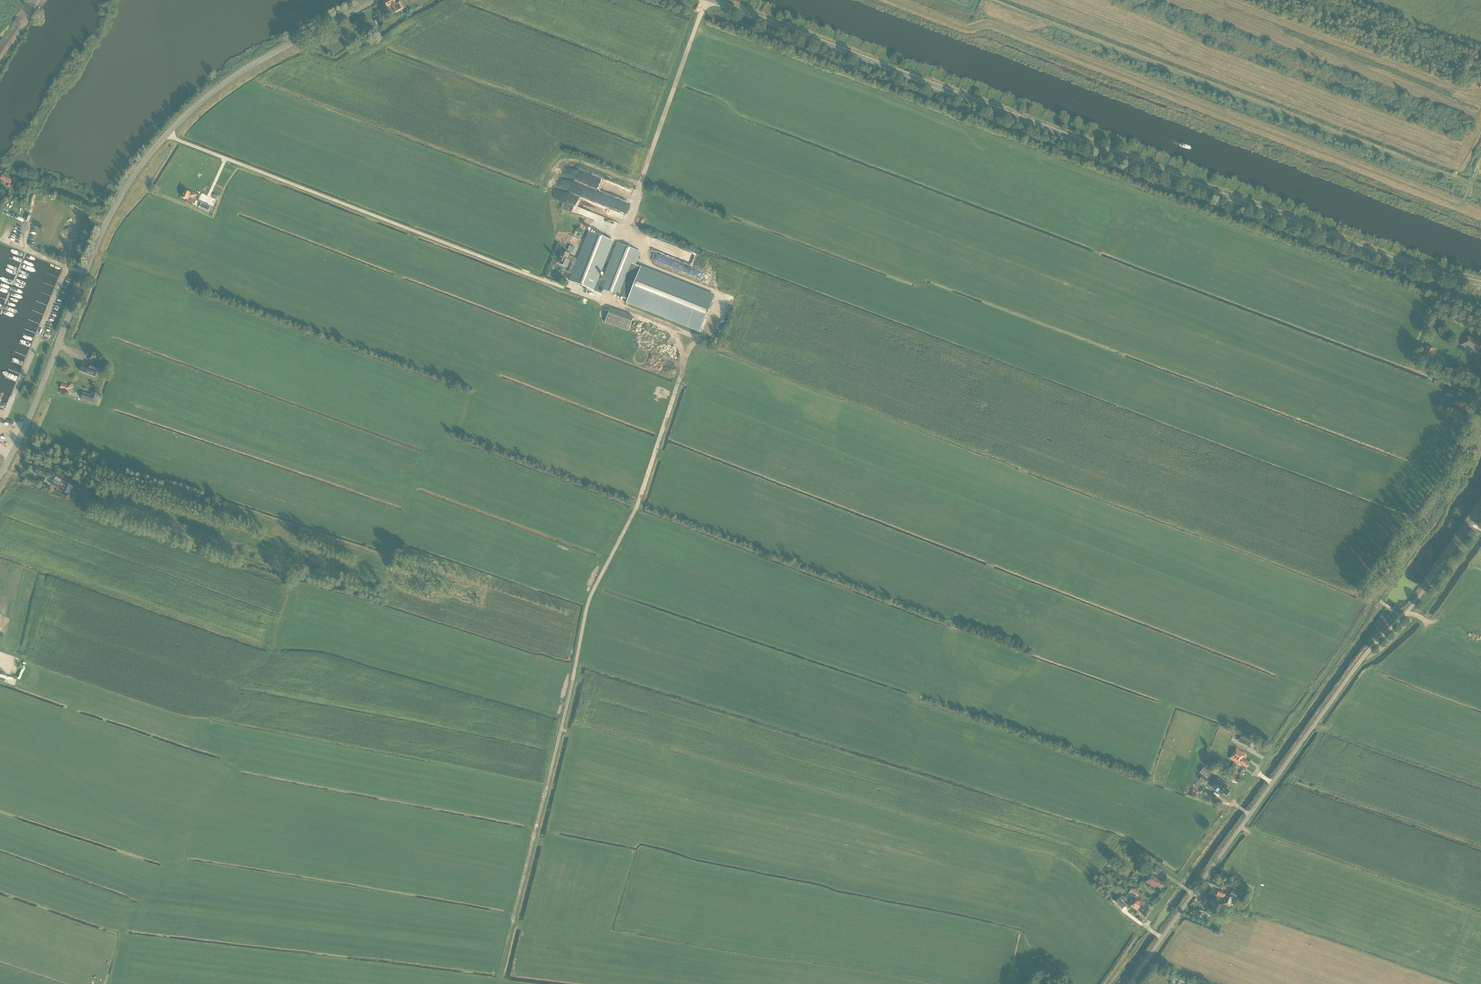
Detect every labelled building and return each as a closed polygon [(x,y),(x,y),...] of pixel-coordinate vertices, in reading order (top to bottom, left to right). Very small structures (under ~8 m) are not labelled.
[(404,8),(400,1),(396,3),(394,0),(389,0),(384,2),(386,7),(387,6),(388,7),(391,5),(395,13),(404,8)] [(374,20),(377,26),(382,23),(379,17),(374,20)] [(578,193),(575,193),(574,191),(575,190),(574,184),(571,183),(569,183),(566,190),(566,189),(565,194),(561,194),(561,198),(564,199),(565,199),(568,200),(569,197),(572,197),(572,201),(574,202),(575,197),(579,197),(579,201),(580,197),(584,197),(584,195),(581,194),(581,191),(579,190),(578,193)] [(194,195),(185,191),(182,197),(188,200),(189,197),(192,199),(194,195)] [(589,232),(578,259),(569,281),(594,290),(593,290),(596,292),(598,288),(600,289),(627,299),(626,302),(699,331),(713,296),(640,267),(630,291),(625,289),(640,252),(617,243),(603,279),(598,278),(613,241),(589,232)] [(561,251),(558,260),(563,262),(561,265),(567,267),(569,262),(572,263),(570,267),(574,268),(578,259),(568,256),(569,254),(561,251)] [(683,268),(681,272),(702,281),(705,274),(685,266),(684,269),(683,268)] [(608,307),(604,322),(627,328),(631,313),(608,307)] [(1480,354),(1480,349),(1480,348),(1480,343),(1468,335),(1461,345),(1477,355),(1478,353),(1480,354)] [(1432,358),(1435,351),(1427,347),(1422,359),(1427,361),(1429,356),(1432,358)] [(89,366),(82,364),(80,371),(95,376),(98,369),(97,369),(98,366),(91,364),(89,366)] [(1470,373),(1467,380),(1473,382),(1476,375),(1470,373)] [(81,399),(95,404),(97,397),(83,392),(81,399)] [(1457,399),(1457,400),(1454,399),(1452,402),(1455,403),(1455,405),(1462,408),(1464,402),(1457,399)] [(43,475),(45,476),(51,479),(54,474),(48,470),(47,472),(37,467),(34,473),(42,477),(43,475)] [(1238,742),(1250,747),(1252,740),(1241,736),(1238,742)] [(1246,768),(1249,764),(1242,759),(1245,755),(1244,755),(1245,754),(1237,748),(1230,758),(1238,764),(1239,762),(1246,768)] [(1208,778),(1212,773),(1204,767),(1200,772),(1208,778)] [(1199,780),(1205,784),(1208,780),(1202,775),(1199,780)] [(1227,795),(1230,791),(1220,784),(1215,789),(1219,792),(1221,791),(1227,795)] [(1216,798),(1207,791),(1204,795),(1213,802),(1216,798)] [(1150,870),(1158,875),(1161,870),(1153,865),(1150,870)] [(1151,875),(1148,879),(1146,882),(1155,888),(1157,885),(1161,887),(1163,884),(1154,877),(1151,875)] [(1234,896),(1233,897),(1235,898),(1238,897),(1238,896),(1241,897),(1243,891),(1238,889),(1238,890),(1232,887),(1230,895),(1234,896)] [(1225,895),(1226,894),(1218,891),(1217,895),(1224,898),(1225,897),(1226,897),(1224,903),(1230,906),(1233,897),(1234,896),(1230,895),(1228,894),(1227,895),(1225,895)] [(1205,892),(1200,900),(1202,901),(1201,904),(1204,906),(1210,895),(1205,892)] [(1114,901),(1122,909),(1126,905),(1124,903),(1127,900),(1123,895),(1120,898),(1118,896),(1114,901)] [(1136,895),(1135,895),(1133,898),(1135,899),(1130,906),(1138,911),(1142,914),(1145,908),(1141,905),(1143,903),(1136,899),(1138,896),(1136,895)] [(1204,912),(1203,914),(1195,909),(1192,913),(1199,917),(1200,916),(1206,920),(1209,915),(1204,912)]
